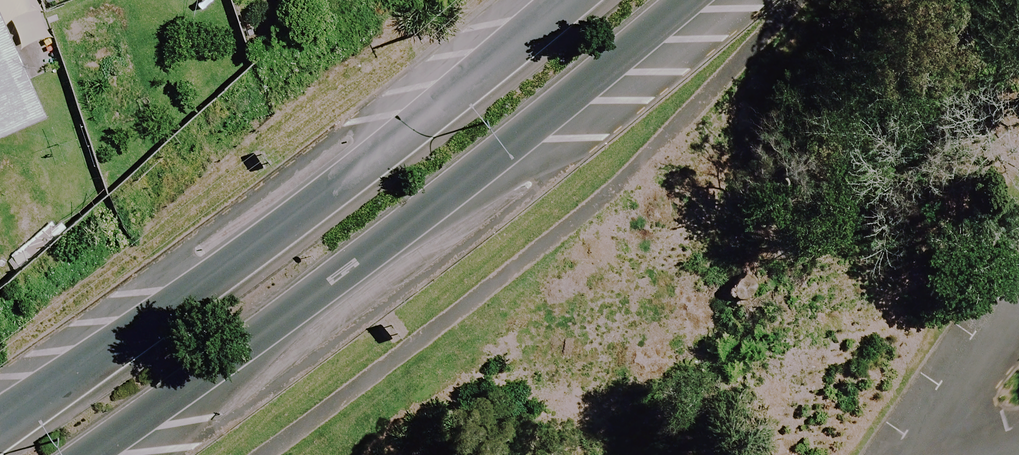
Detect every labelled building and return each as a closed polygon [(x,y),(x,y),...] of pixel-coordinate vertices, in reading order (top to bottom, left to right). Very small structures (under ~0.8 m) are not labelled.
[(0,17),(0,137),(44,117),(0,17)]
